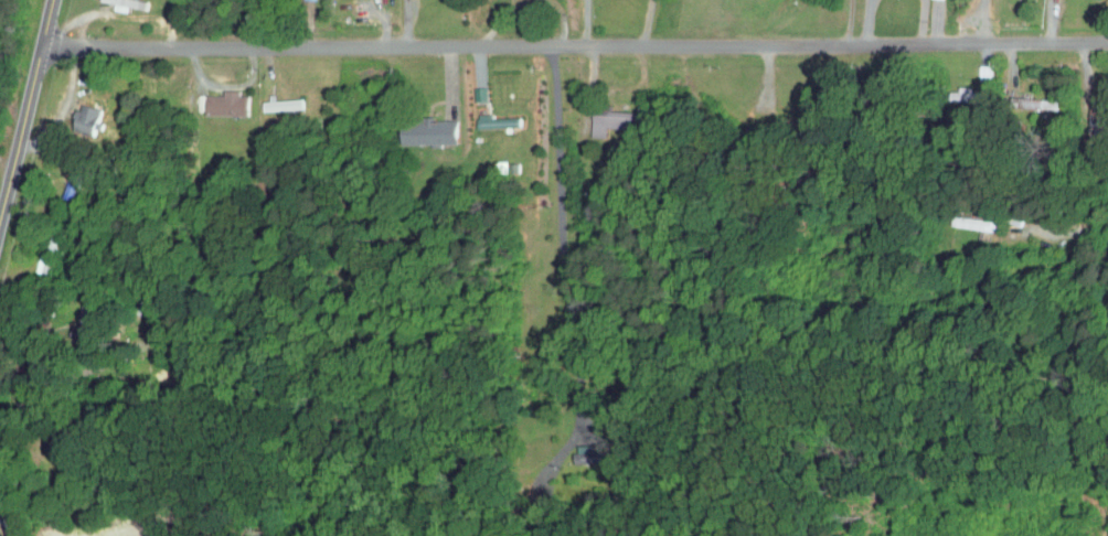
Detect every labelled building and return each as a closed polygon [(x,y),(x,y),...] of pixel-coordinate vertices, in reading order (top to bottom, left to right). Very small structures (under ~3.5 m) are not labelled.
[(944,86),(934,86),(934,95),(956,95),(955,81),(944,81),(944,86)] [(196,109),(242,110),(242,91),(230,91),(230,85),(216,85),(216,90),(196,89),(196,109)] [(1040,94),(991,92),(991,102),(1040,104),(1040,94)] [(295,93),(253,93),(253,105),(295,104),(295,93)] [(85,132),(92,116),(86,113),(90,105),(77,99),(66,123),(85,132)] [(582,131),(599,132),(599,126),(630,127),(631,106),(583,105),(582,131)] [(514,122),(514,112),(483,113),(483,108),(467,108),(467,123),(514,122)] [(396,138),(453,139),(454,116),(396,115),(396,138)]
